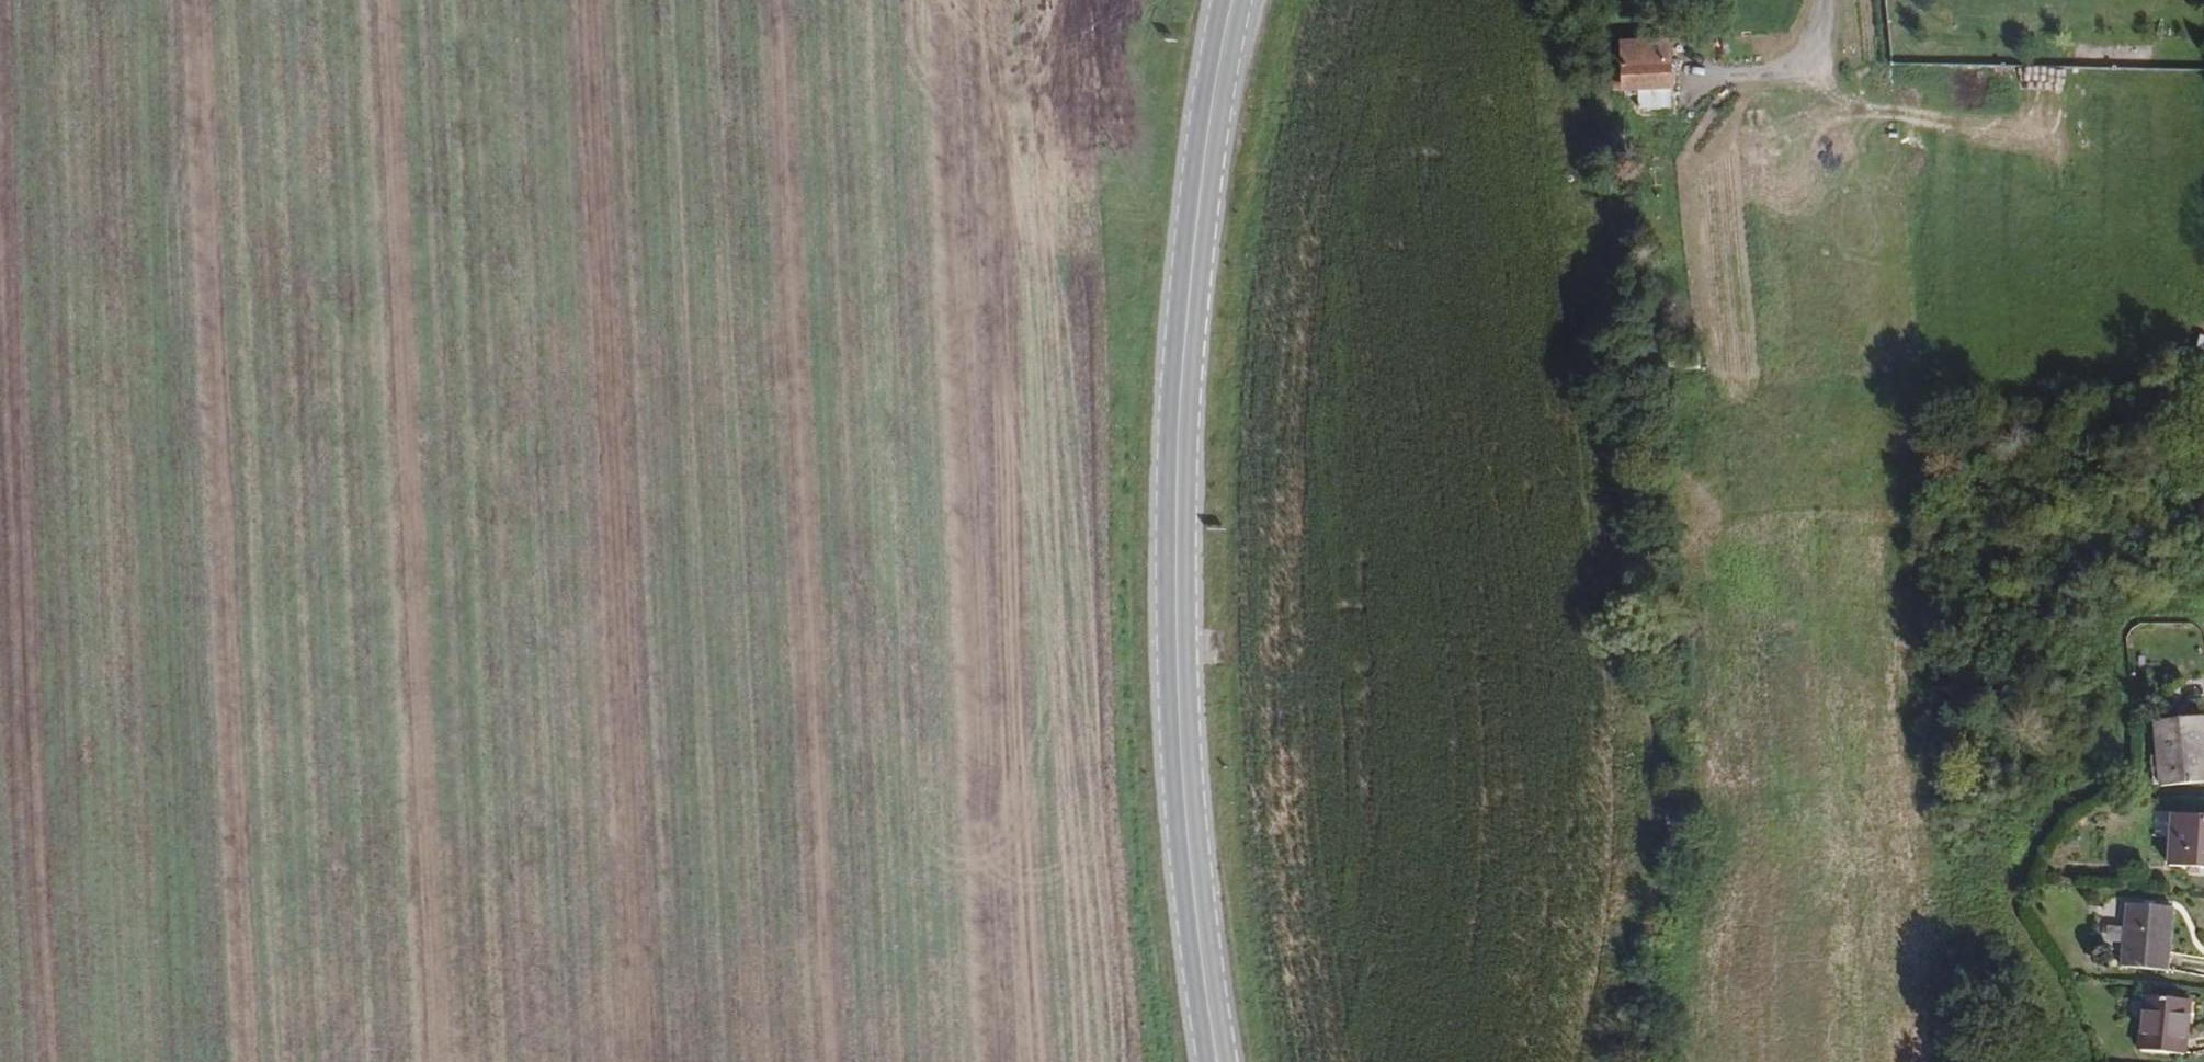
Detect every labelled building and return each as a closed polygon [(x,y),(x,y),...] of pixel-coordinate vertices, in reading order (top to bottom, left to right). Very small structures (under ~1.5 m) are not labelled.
[(1672,58),(1671,33),(1624,35),(1625,61),(1613,62),(1614,88),(1627,87),(1627,94),(1641,93),(1641,108),(1672,106),(1671,87),(1673,87),(1672,58)] [(2203,744),(2203,717),(2156,722),(2163,787),(2203,783),(2203,753),(2203,744)] [(2168,814),(2165,865),(2203,868),(2203,818),(2168,814)] [(2166,970),(2173,905),(2127,901),(2119,965),(2166,970)] [(2181,1053),(2187,999),(2142,995),(2137,1049),(2181,1053)]
